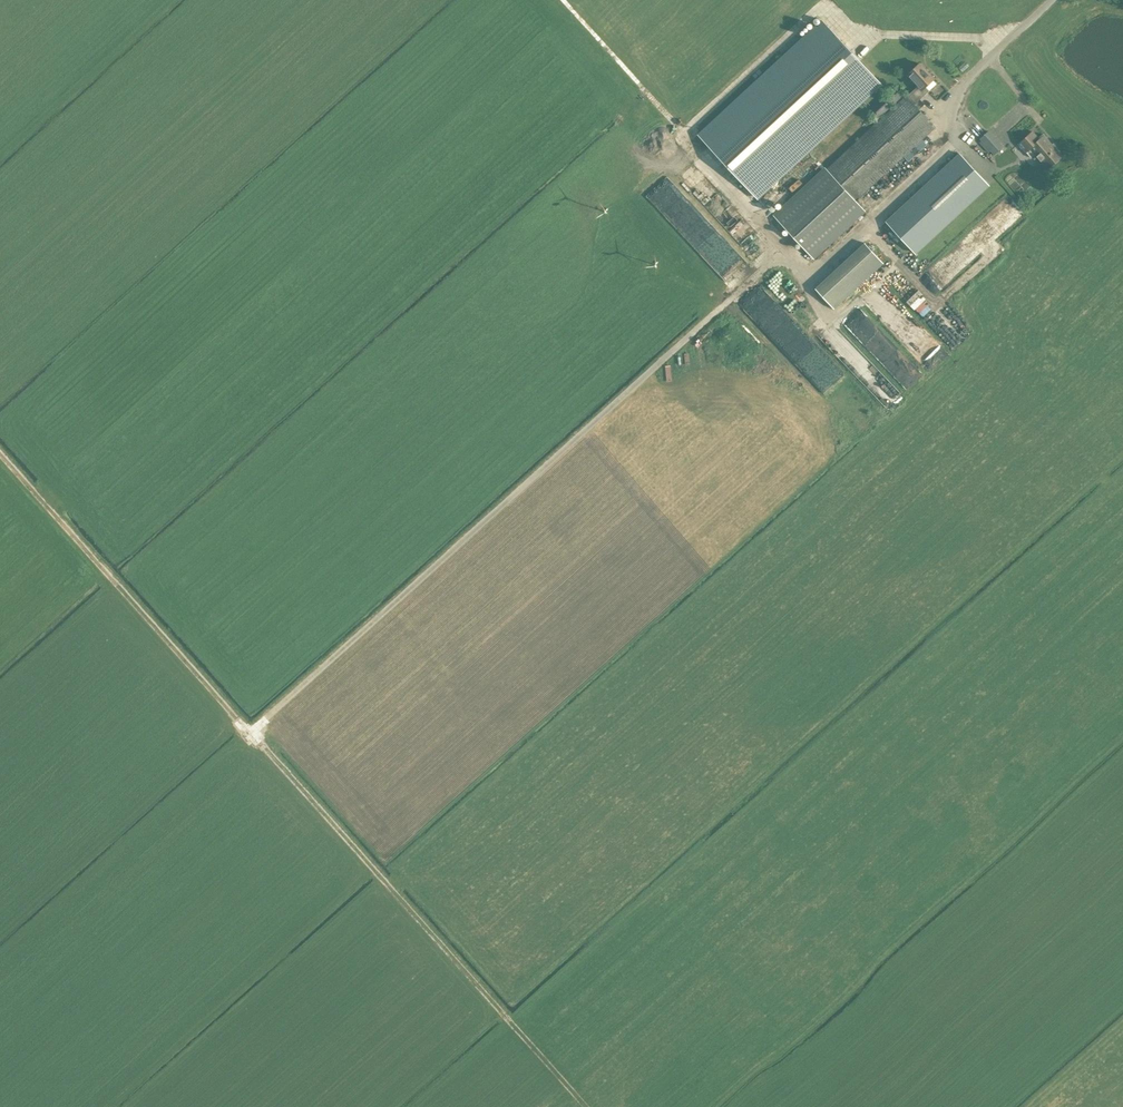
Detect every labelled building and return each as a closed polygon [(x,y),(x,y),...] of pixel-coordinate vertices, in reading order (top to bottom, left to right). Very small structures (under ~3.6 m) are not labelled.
[(821,19),(820,20),(822,22),(817,27),(815,24),(698,134),(758,199),(882,84),(821,19)] [(878,121),(826,169),(825,168),(774,215),(814,258),(865,210),(855,200),(935,127),(914,104),(929,91),(925,87),(934,79),(920,63),(908,74),(919,85),(907,96),(897,85),(869,111),(878,121)] [(989,131),(981,138),(994,153),(1002,146),(989,131)] [(1044,135),(1040,139),(1033,131),(1018,143),(1030,157),(1034,154),(1047,169),(1062,156),(1044,135)] [(915,252),(989,184),(961,153),(887,222),(915,252)] [(909,156),(902,161),(906,167),(913,163),(909,156)] [(715,208),(722,202),(718,197),(711,202),(715,208)] [(938,281),(1017,212),(1007,200),(928,270),(938,281)] [(834,308),(859,285),(855,281),(880,258),(865,242),(815,288),(834,308)] [(767,284),(776,293),(785,285),(793,293),(798,288),(792,282),(795,279),(783,267),(767,284)] [(903,274),(894,283),(919,310),(929,301),(903,274)] [(866,300),(930,370),(944,357),(881,287),(866,300)] [(954,310),(968,299),(960,289),(946,300),(954,310)] [(743,296),(789,350),(794,345),(771,318),(776,314),(756,290),(750,294),(748,291),(743,296)] [(874,356),(884,345),(856,318),(845,329),(874,356)] [(944,332),(947,343),(955,342),(953,331),(944,332)] [(888,362),(909,389),(920,381),(900,354),(888,362)] [(808,363),(813,371),(824,364),(820,356),(808,363)] [(885,379),(873,393),(888,407),(901,393),(885,379)]
